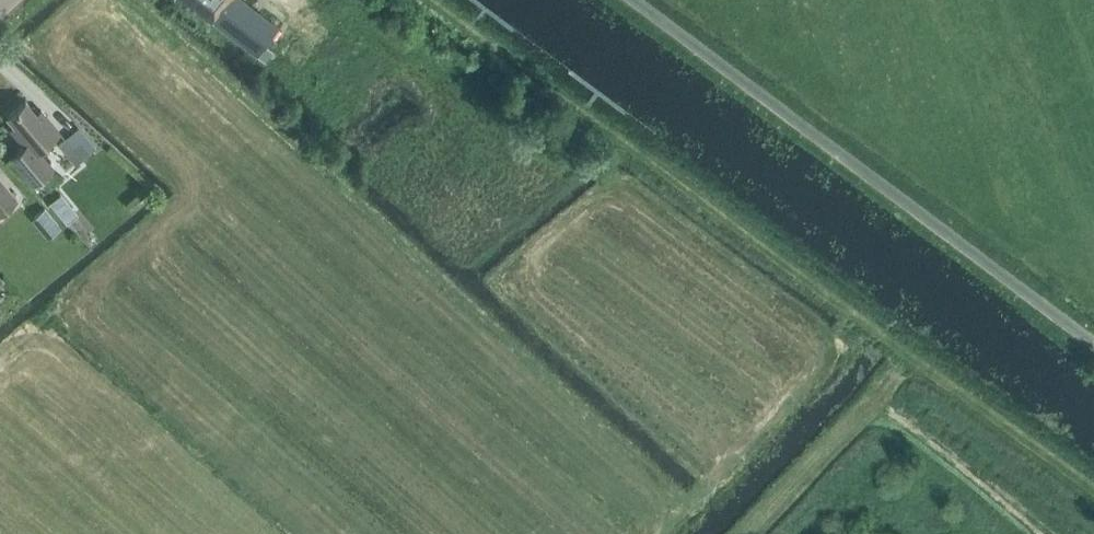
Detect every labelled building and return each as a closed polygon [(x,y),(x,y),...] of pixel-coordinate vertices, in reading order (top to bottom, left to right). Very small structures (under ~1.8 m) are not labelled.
[(193,4),(212,18),(258,54),(279,27),(244,0),(187,0),(193,4)] [(265,60),(273,51),(265,44),(258,54),(265,60)] [(38,149),(60,131),(41,109),(37,113),(26,100),(8,115),(16,124),(11,128),(25,145),(11,157),(33,183),(53,167),(38,149)] [(97,148),(80,127),(58,145),(75,166),(97,148)] [(17,198),(0,178),(0,213),(17,198)] [(77,214),(72,207),(61,216),(67,222),(77,214)] [(44,209),(34,217),(43,227),(53,218),(44,209)]
